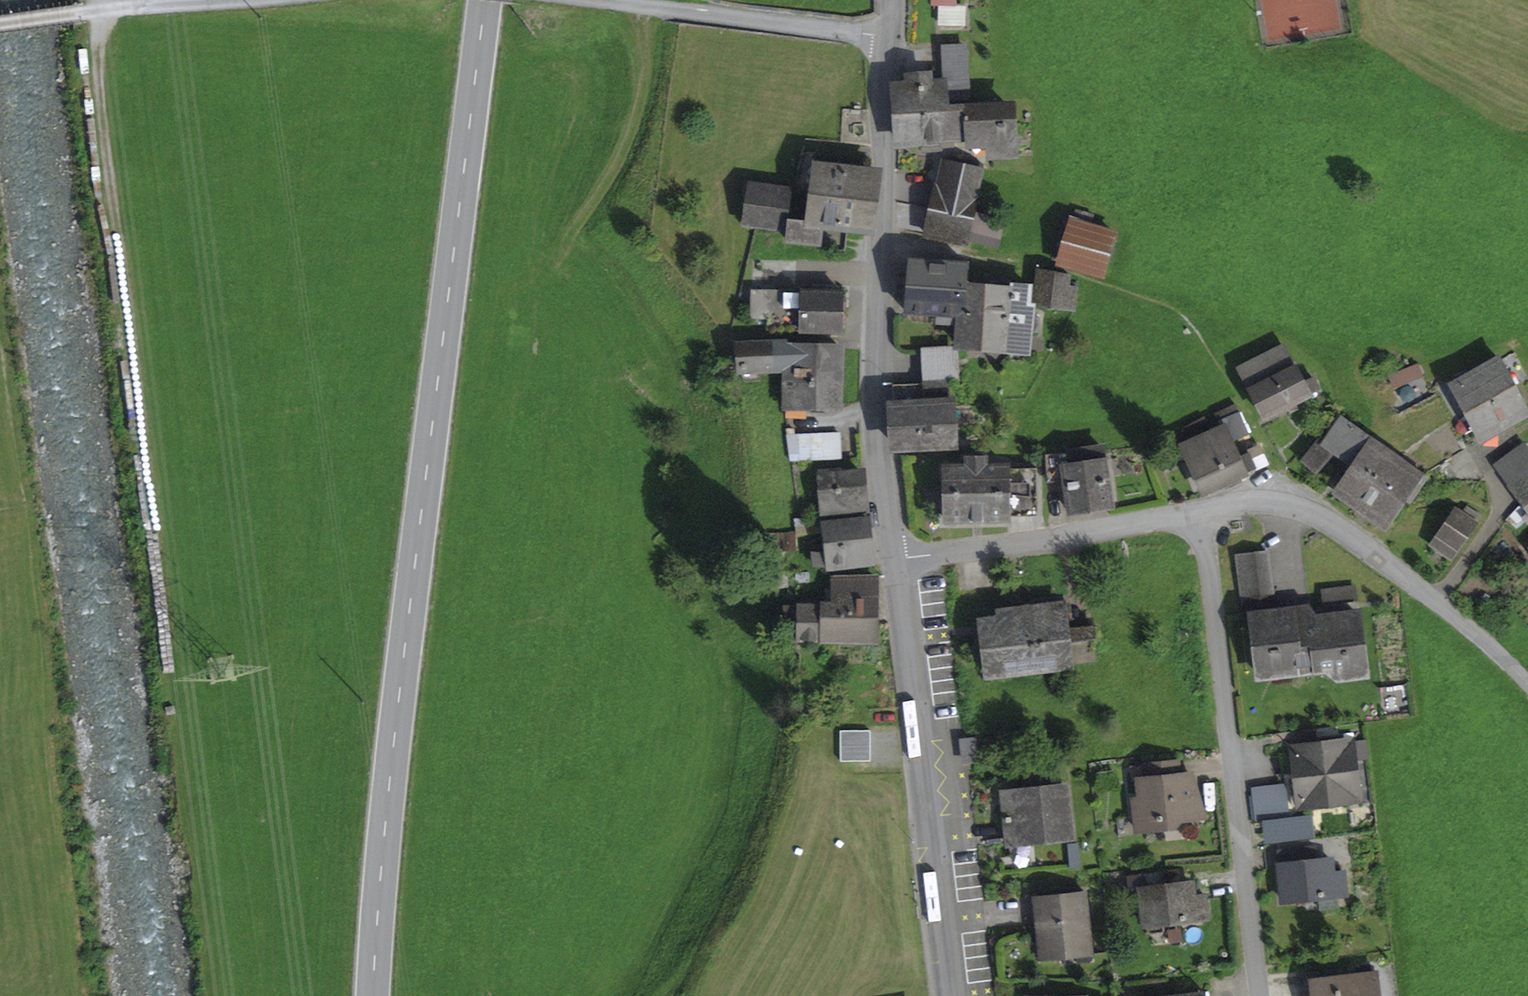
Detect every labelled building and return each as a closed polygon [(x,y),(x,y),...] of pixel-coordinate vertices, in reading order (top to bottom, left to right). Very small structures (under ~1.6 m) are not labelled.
[(938,22),(966,23),(966,5),(953,5),(939,5),(938,22)] [(907,75),(907,84),(896,85),(898,115),(941,113),(947,112),(947,106),(946,95),(967,94),(964,46),(943,48),(945,84),(930,84),(929,74),(907,75)] [(967,109),(967,105),(947,106),(947,112),(941,113),(943,138),(943,145),(952,145),(951,138),(968,137),(968,143),(988,142),(989,154),(1012,153),(1010,106),(967,109)] [(943,145),(943,138),(941,113),(898,115),(900,142),(923,140),(924,150),(940,149),(939,146),(943,145)] [(810,178),(808,194),(870,201),(875,160),(818,153),(816,167),(812,167),(810,178)] [(982,170),(943,162),(933,210),(972,218),(982,170)] [(751,184),(746,224),(786,229),(791,189),(751,184)] [(847,226),(866,228),(870,201),(808,194),(805,220),(847,226)] [(1104,275),(1116,234),(1089,226),(1092,214),(1076,209),(1061,262),(1104,275)] [(927,235),(966,244),(972,218),(933,210),(927,235)] [(996,245),(1003,220),(977,213),(970,238),(996,245)] [(805,220),(789,218),(787,238),(816,241),(816,245),(844,249),(847,226),(805,220)] [(962,316),(964,290),(965,283),(966,263),(910,259),(906,311),(939,314),(959,315),(962,316)] [(1039,272),(1035,304),(1076,308),(1078,287),(1068,286),(1069,275),(1039,272)] [(987,287),(987,285),(965,283),(964,290),(962,316),(959,315),(958,324),(956,345),(985,348),(988,318),(984,317),(987,287)] [(988,318),(985,348),(1006,350),(1009,322),(1010,322),(1015,284),(996,283),(996,286),(987,285),(987,287),(984,317),(988,318)] [(767,318),(767,330),(841,332),(842,291),(827,291),(827,284),(812,284),(812,291),(751,289),(751,318),(767,318)] [(1026,301),(1028,285),(1015,284),(1010,322),(1009,322),(1006,350),(1026,351),(1028,326),(1037,327),(1038,317),(1029,316),(1030,303),(1026,301)] [(939,322),(958,324),(959,315),(939,314),(939,322)] [(741,368),(786,366),(787,346),(775,346),(775,343),(739,344),(741,368)] [(1318,389),(1312,378),(1303,382),(1284,344),(1239,366),(1264,416),(1287,405),(1294,401),(1318,389)] [(786,366),(785,378),(839,381),(841,349),(787,346),(786,366)] [(922,353),(924,380),(955,378),(954,351),(922,353)] [(1500,360),(1455,384),(1469,411),(1514,387),(1500,360)] [(1394,385),(1422,374),(1418,365),(1390,375),(1394,385)] [(784,405),(838,408),(839,381),(785,378),(784,405)] [(891,384),(894,445),(954,443),(952,403),(949,403),(948,382),(891,384)] [(1527,415),(1527,413),(1514,387),(1469,411),(1481,433),(1501,422),(1504,427),(1527,415)] [(1287,405),(1290,412),(1297,408),(1294,401),(1287,405)] [(1215,413),(1219,421),(1239,412),(1235,404),(1215,413)] [(1254,467),(1248,454),(1240,457),(1232,440),(1248,433),(1239,412),(1219,421),(1221,426),(1183,443),(1204,489),(1221,481),(1237,474),(1254,467)] [(1351,462),(1334,487),(1351,498),(1384,448),(1341,417),(1322,442),(1318,439),(1303,459),(1316,471),(1333,450),(1351,462)] [(790,436),(791,461),(840,458),(838,433),(790,436)] [(1526,506),(1527,504),(1527,454),(1522,446),(1497,464),(1513,486),(1511,487),(1526,506)] [(1066,480),(1071,511),(1110,505),(1102,447),(1070,451),(1072,466),(1064,467),(1066,480)] [(1384,448),(1351,498),(1371,512),(1405,462),(1390,452),(1384,448)] [(1254,467),(1266,462),(1260,449),(1248,454),(1254,467)] [(1072,466),(1070,451),(1046,455),(1048,482),(1066,480),(1064,467),(1072,466)] [(1007,519),(1007,516),(1037,516),(1037,468),(1007,468),(1007,465),(985,466),(985,458),(967,458),(967,466),(945,467),(945,520),(1007,519)] [(1419,483),(1425,475),(1405,462),(1371,512),(1387,522),(1405,495),(1415,480),(1419,483)] [(823,469),(824,476),(850,474),(849,467),(823,469)] [(822,502),(823,514),(865,510),(862,473),(850,474),(824,476),(817,477),(819,502),(822,502)] [(1225,489),(1240,482),(1237,474),(1221,481),(1225,489)] [(1405,495),(1409,498),(1419,483),(1415,480),(1405,495)] [(1439,536),(1432,545),(1451,559),(1476,524),(1457,511),(1456,512),(1453,510),(1436,533),(1439,536)] [(850,567),(849,562),(871,559),(866,517),(820,523),(824,554),(812,556),(813,566),(828,565),(828,570),(850,567)] [(1357,613),(1315,619),(1311,613),(1293,615),(1293,610),(1273,612),(1265,552),(1237,556),(1245,616),(1253,615),(1260,676),(1291,672),(1296,671),(1300,666),(1333,662),(1334,673),(1339,677),(1365,674),(1357,613)] [(823,637),(823,641),(874,640),(873,577),(832,577),(832,608),(788,608),(788,627),(806,627),(806,637),(823,637)] [(1323,590),(1324,603),(1356,599),(1354,587),(1323,590)] [(984,621),(990,674),(1097,662),(1093,628),(1063,631),(1060,605),(1003,612),(1004,619),(984,621)] [(788,637),(806,637),(806,627),(788,627),(788,637)] [(1321,674),(1334,673),(1333,662),(1300,666),(1296,671),(1291,672),(1291,675),(1294,678),(1314,675),(1317,672),(1321,674)] [(870,730),(840,730),(840,761),(870,761),(870,730)] [(1313,733),(1301,734),(1302,743),(1304,752),(1341,748),(1340,738),(1314,742),(1313,733)] [(1362,802),(1361,789),(1351,790),(1347,752),(1356,751),(1354,737),(1340,738),(1341,748),(1304,752),(1302,743),(1288,744),(1290,755),(1290,758),(1300,757),(1304,795),(1295,796),(1297,810),(1311,809),(1309,799),(1347,795),(1348,804),(1362,802)] [(964,761),(977,759),(975,740),(962,741),(964,761)] [(1351,790),(1361,789),(1356,751),(1347,752),(1351,790)] [(1295,796),(1304,795),(1300,757),(1290,758),(1290,755),(1276,757),(1278,774),(1292,772),(1295,796)] [(1187,820),(1190,816),(1195,816),(1191,774),(1180,775),(1178,761),(1143,764),(1145,779),(1138,780),(1140,798),(1134,799),(1137,830),(1164,827),(1163,819),(1176,818),(1180,821),(1187,820)] [(1195,816),(1206,815),(1194,774),(1191,774),(1195,816)] [(1253,791),(1257,823),(1262,823),(1289,819),(1285,787),(1253,791)] [(1004,794),(1009,842),(1071,836),(1066,788),(1004,794)] [(1311,809),(1348,804),(1347,795),(1309,799),(1311,809)] [(1262,823),(1264,839),(1310,834),(1308,817),(1289,819),(1262,823)] [(1281,865),(1315,861),(1314,847),(1279,851),(1281,865)] [(1279,865),(1283,901),(1346,893),(1344,872),(1332,874),(1331,859),(1315,861),(1281,865),(1279,865)] [(1140,889),(1144,925),(1208,917),(1205,896),(1194,897),(1192,883),(1177,885),(1175,872),(1143,876),(1144,889),(1140,889)] [(1091,954),(1085,892),(1034,897),(1037,929),(1047,928),(1050,958),(1091,954)] [(1041,959),(1050,958),(1047,928),(1037,929),(1041,959)] [(1314,995),(1378,995),(1375,974),(1313,981),(1314,995)]
